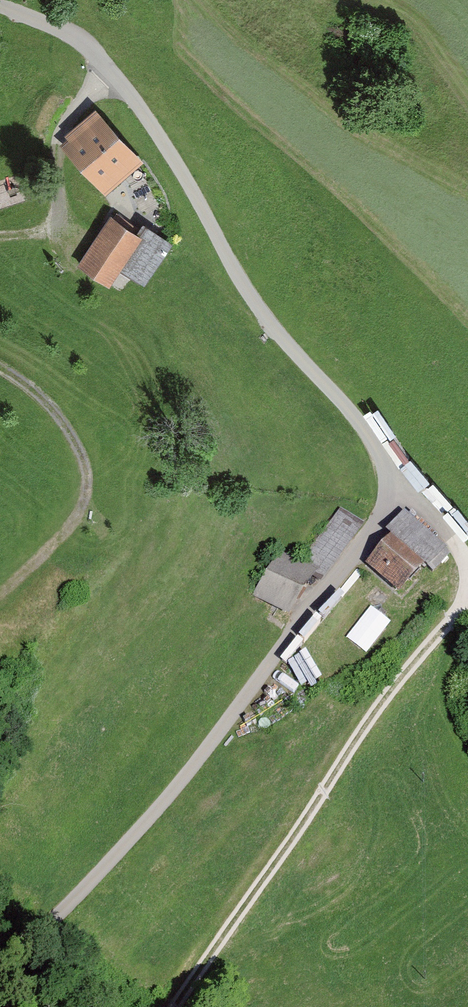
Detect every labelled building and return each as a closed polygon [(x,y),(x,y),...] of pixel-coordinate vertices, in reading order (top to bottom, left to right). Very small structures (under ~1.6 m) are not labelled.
[(141,158),(92,107),(58,140),(107,191),(141,158)] [(130,231),(104,215),(74,264),(107,284),(116,269),(139,284),(165,242),(135,224),(130,231)] [(362,526),(339,509),(300,560),(323,577),(362,526)] [(389,542),(365,564),(397,597),(441,555),(403,515),(382,535),(389,542)] [(312,576),(276,553),(249,594),(285,617),(312,576)] [(390,624),(371,609),(347,639),(365,654),(390,624)]
